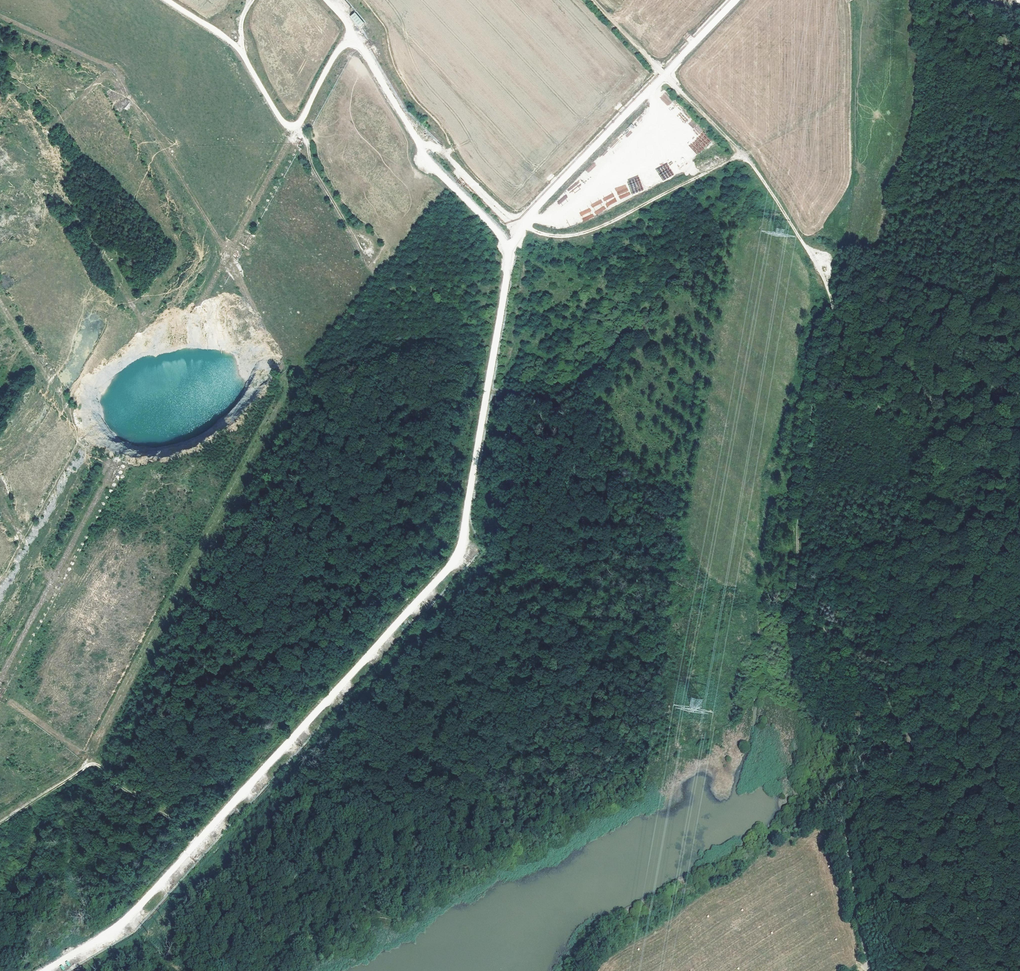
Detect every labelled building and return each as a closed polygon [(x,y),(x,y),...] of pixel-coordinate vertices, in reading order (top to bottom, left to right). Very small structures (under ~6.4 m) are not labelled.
[(358,27),(364,23),(355,12),(349,16),(358,27)] [(668,106),(673,101),(664,92),(659,98),(668,106)] [(692,119),(688,123),(693,129),(698,124),(692,119)] [(698,125),(694,129),(698,134),(703,131),(698,125)] [(698,155),(712,141),(702,132),(688,146),(698,155)] [(594,163),(586,170),(588,173),(596,165),(594,163)] [(664,181),(674,174),(667,163),(657,170),(664,181)] [(638,175),(627,179),(632,194),(644,190),(638,175)] [(625,184),(615,189),(620,199),(630,194),(625,184)] [(589,201),(597,214),(617,202),(610,189),(589,201)] [(561,207),(569,201),(565,195),(557,201),(561,207)] [(584,221),(596,215),(591,204),(579,210),(584,221)] [(472,559),(479,551),(476,548),(469,556),(472,559)] [(382,647),(387,651),(396,641),(391,637),(382,647)] [(262,790),(270,780),(264,775),(256,785),(262,790)] [(228,826),(222,821),(214,831),(220,836),(228,826)] [(177,882),(186,872),(181,867),(172,876),(177,882)]
